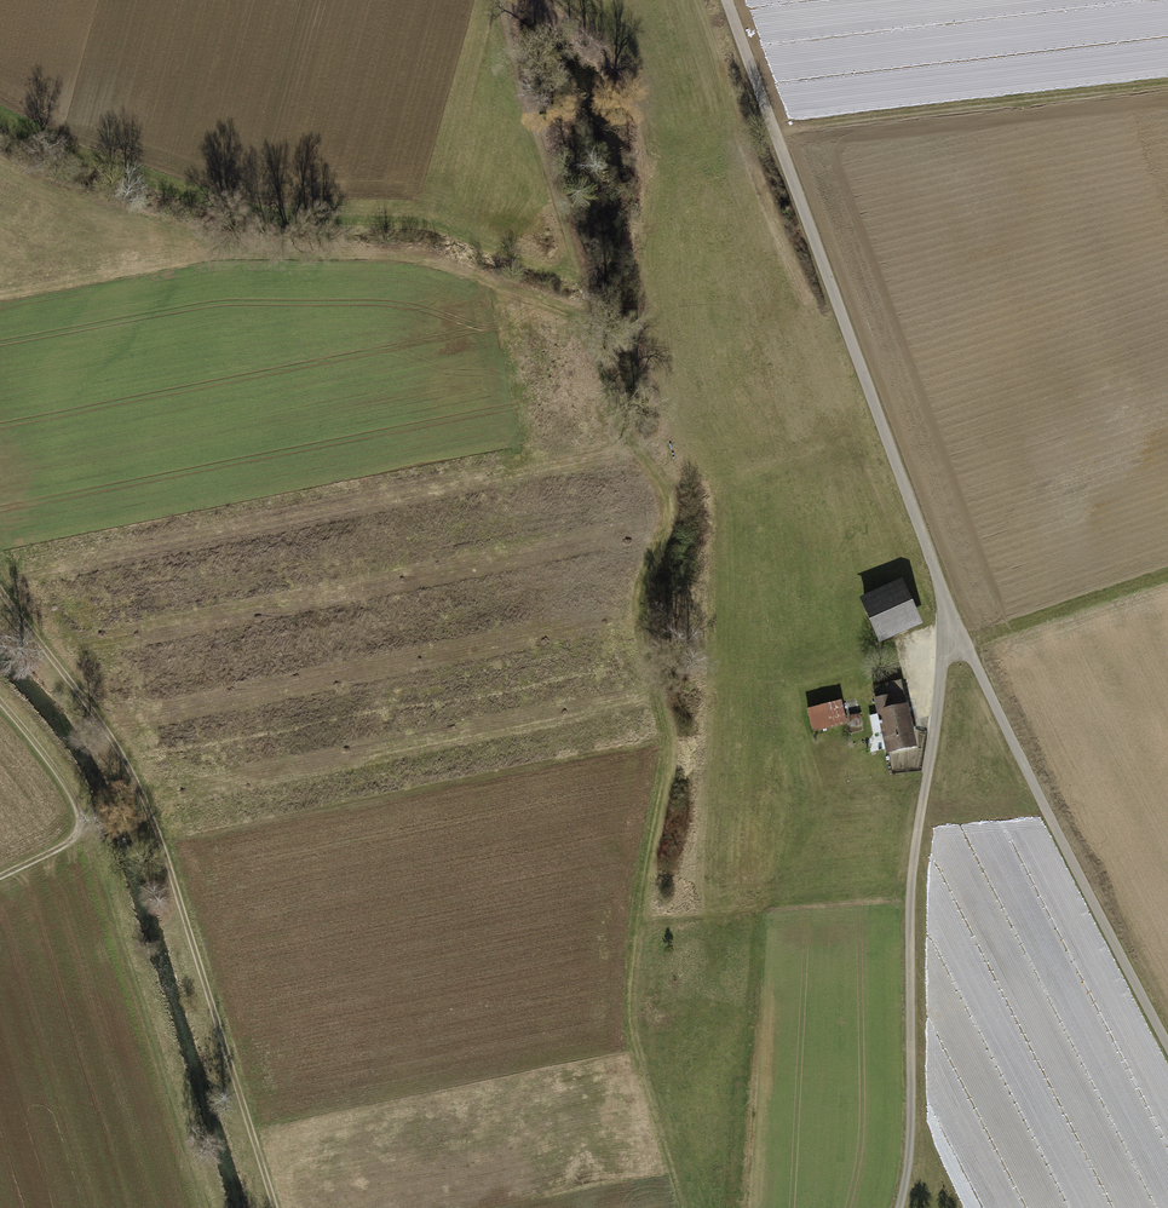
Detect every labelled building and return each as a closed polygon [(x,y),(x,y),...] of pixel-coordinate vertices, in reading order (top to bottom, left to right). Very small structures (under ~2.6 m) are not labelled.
[(921,621),(898,573),(854,593),(877,641),(921,621)] [(838,700),(805,707),(809,727),(843,720),(838,700)] [(909,702),(878,708),(887,751),(918,744),(909,702)]
